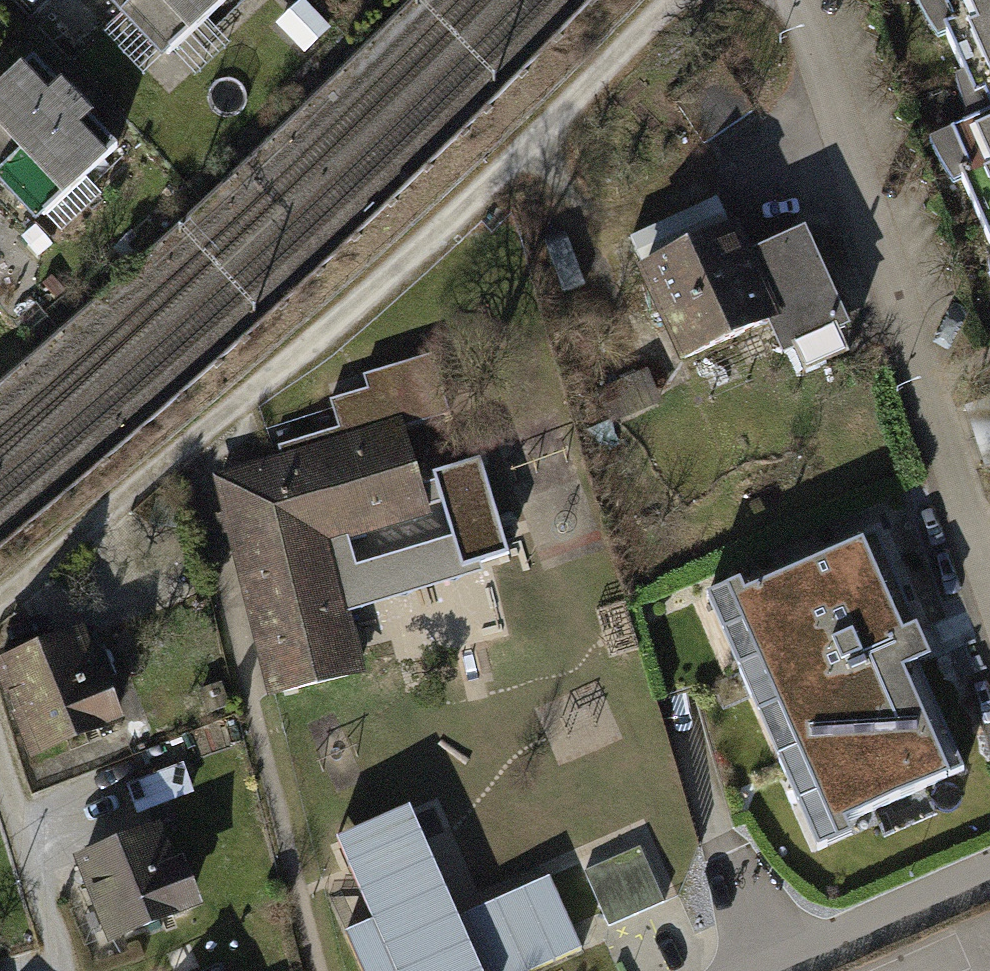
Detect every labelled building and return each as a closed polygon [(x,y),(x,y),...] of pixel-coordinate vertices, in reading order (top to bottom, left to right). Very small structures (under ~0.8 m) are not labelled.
[(128,10),(138,0),(118,0),(128,10)] [(128,10),(169,53),(225,0),(138,0),(128,10)] [(930,18),(989,140),(989,0),(966,0),(930,18)] [(32,59),(0,90),(0,167),(3,170),(74,102),(32,59)] [(669,96),(703,145),(752,111),(718,62),(669,96)] [(116,146),(74,102),(3,170),(45,214),(116,146)] [(954,172),(989,253),(989,156),(954,172)] [(730,232),(642,270),(682,362),(766,326),(776,351),(842,322),(804,234),(743,261),(730,232)] [(282,460),(228,476),(255,585),(245,587),(272,693),(356,672),(356,665),(332,567),(320,570),(313,543),(423,510),(425,505),(401,427),(449,413),(431,354),(362,374),(366,388),(329,400),(338,427),(278,446),(282,460)] [(476,459),(430,474),(459,564),(505,550),(476,459)] [(875,533),(735,593),(835,826),(965,770),(917,659),(928,655),(875,533)] [(0,663),(0,667),(33,748),(114,716),(79,632),(0,663)] [(328,843),(364,926),(340,936),(355,970),(542,970),(575,957),(541,879),(445,920),(398,812),(328,843)] [(154,827),(79,859),(114,939),(188,906),(154,827)] [(629,850),(575,873),(599,927),(652,903),(629,850)]
